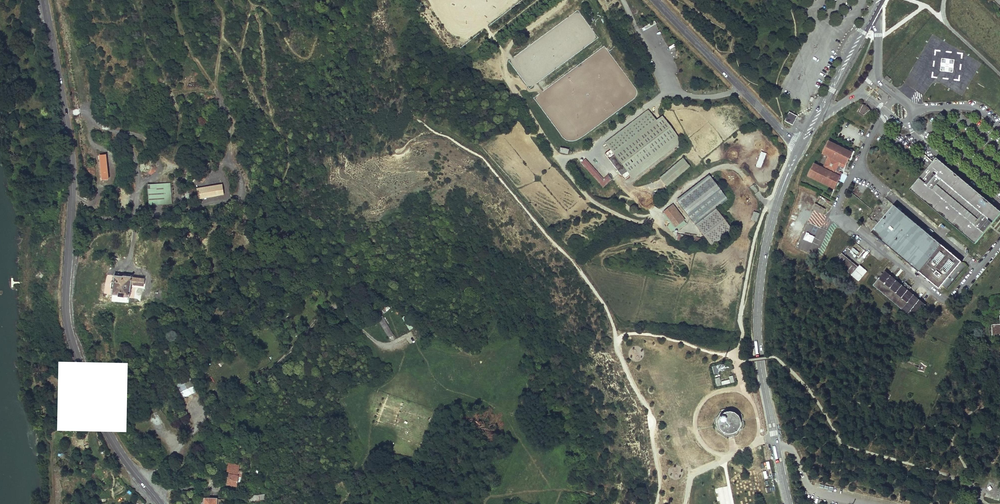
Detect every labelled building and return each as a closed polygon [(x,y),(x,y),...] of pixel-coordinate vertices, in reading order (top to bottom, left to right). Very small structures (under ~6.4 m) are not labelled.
[(925,44),(906,85),(925,94),(931,81),(935,81),(963,94),(969,80),(967,79),(967,75),(959,76),(958,79),(953,79),(952,60),(947,58),(940,59),(941,70),(928,72),(924,70),(923,60),(929,60),(932,61),(933,60),(938,60),(938,57),(941,51),(935,48),(935,47),(931,47),(925,44)] [(865,114),(869,110),(867,108),(866,107),(863,105),(861,108),(860,111),(865,114)] [(647,111),(605,143),(610,149),(604,154),(624,180),(630,175),(633,179),(682,142),(662,116),(655,121),(647,111)] [(796,116),(787,111),(783,119),(792,124),(796,116)] [(774,143),(768,137),(764,141),(770,146),(774,143)] [(804,174),(832,187),(839,171),(836,169),(838,165),(841,166),(849,149),(825,138),(819,151),(824,154),(820,164),(811,160),(804,174)] [(766,152),(762,151),(757,163),(761,165),(766,152)] [(999,210),(934,155),(908,187),(973,241),(999,210)] [(105,156),(98,157),(101,182),(108,181),(105,156)] [(659,177),(667,186),(690,166),(683,157),(659,177)] [(585,158),(581,162),(602,187),(611,179),(608,175),(603,179),(585,158)] [(167,201),(165,182),(156,182),(157,187),(150,187),(151,199),(158,198),(158,202),(167,201)] [(197,201),(224,196),(222,185),(195,189),(197,201)] [(959,259),(882,195),(859,221),(937,286),(959,259)] [(823,207),(812,200),(811,202),(822,208),(823,207)] [(672,205),(670,207),(681,222),(683,220),(672,205)] [(681,222),(670,207),(664,211),(662,212),(670,223),(666,225),(672,232),(674,230),(677,230),(686,224),(683,220),(681,222)] [(695,225),(711,246),(732,230),(716,209),(695,225)] [(816,227),(812,232),(821,238),(824,234),(816,227)] [(684,235),(678,234),(677,240),(702,245),(703,239),(696,237),(684,235)] [(855,264),(839,250),(832,258),(848,272),(855,264)] [(900,283),(882,268),(870,282),(910,317),(922,302),(905,288),(908,285),(902,280),(900,283)] [(143,285),(143,279),(131,278),(131,277),(122,276),(122,277),(120,277),(120,275),(119,274),(118,274),(117,274),(116,274),(115,275),(115,276),(113,276),(112,282),(111,282),(111,284),(110,288),(111,288),(111,289),(112,289),(111,295),(118,296),(118,297),(123,298),(123,297),(129,297),(130,284),(143,285)] [(997,309),(998,323),(989,323),(990,336),(999,336),(999,309),(997,309)] [(378,320),(389,338),(394,335),(383,317),(378,320)] [(919,367),(917,371),(921,372),(924,372),(926,368),(923,366),(920,363),(919,367)] [(723,364),(716,365),(718,372),(724,370),(723,364)] [(177,386),(181,393),(194,387),(190,379),(177,386)] [(716,432),(725,438),(731,437),(737,435),(743,426),(742,420),(741,415),(732,408),(720,410),(713,420),(714,426),(716,432)] [(731,412),(730,412),(729,412),(728,412),(727,412),(726,412),(725,413),(724,413),(723,413),(723,414),(722,414),(721,415),(720,416),(720,417),(719,418),(719,419),(718,420),(718,421),(718,422),(718,423),(718,424),(718,425),(719,426),(719,427),(720,428),(720,429),(721,429),(722,430),(722,431),(723,431),(724,432),(725,432),(726,432),(727,433),(728,433),(729,433),(730,433),(731,432),(732,432),(733,432),(734,431),(735,430),(736,430),(737,429),(737,428),(738,427),(738,426),(738,425),(739,424),(739,423),(739,422),(739,421),(738,420),(738,419),(738,418),(737,417),(737,416),(736,415),(735,415),(735,414),(734,414),(733,413),(732,413),(731,412)] [(239,466),(228,463),(228,465),(226,472),(229,472),(227,484),(237,486),(239,477),(242,477),(243,472),(238,471),(239,466)]
